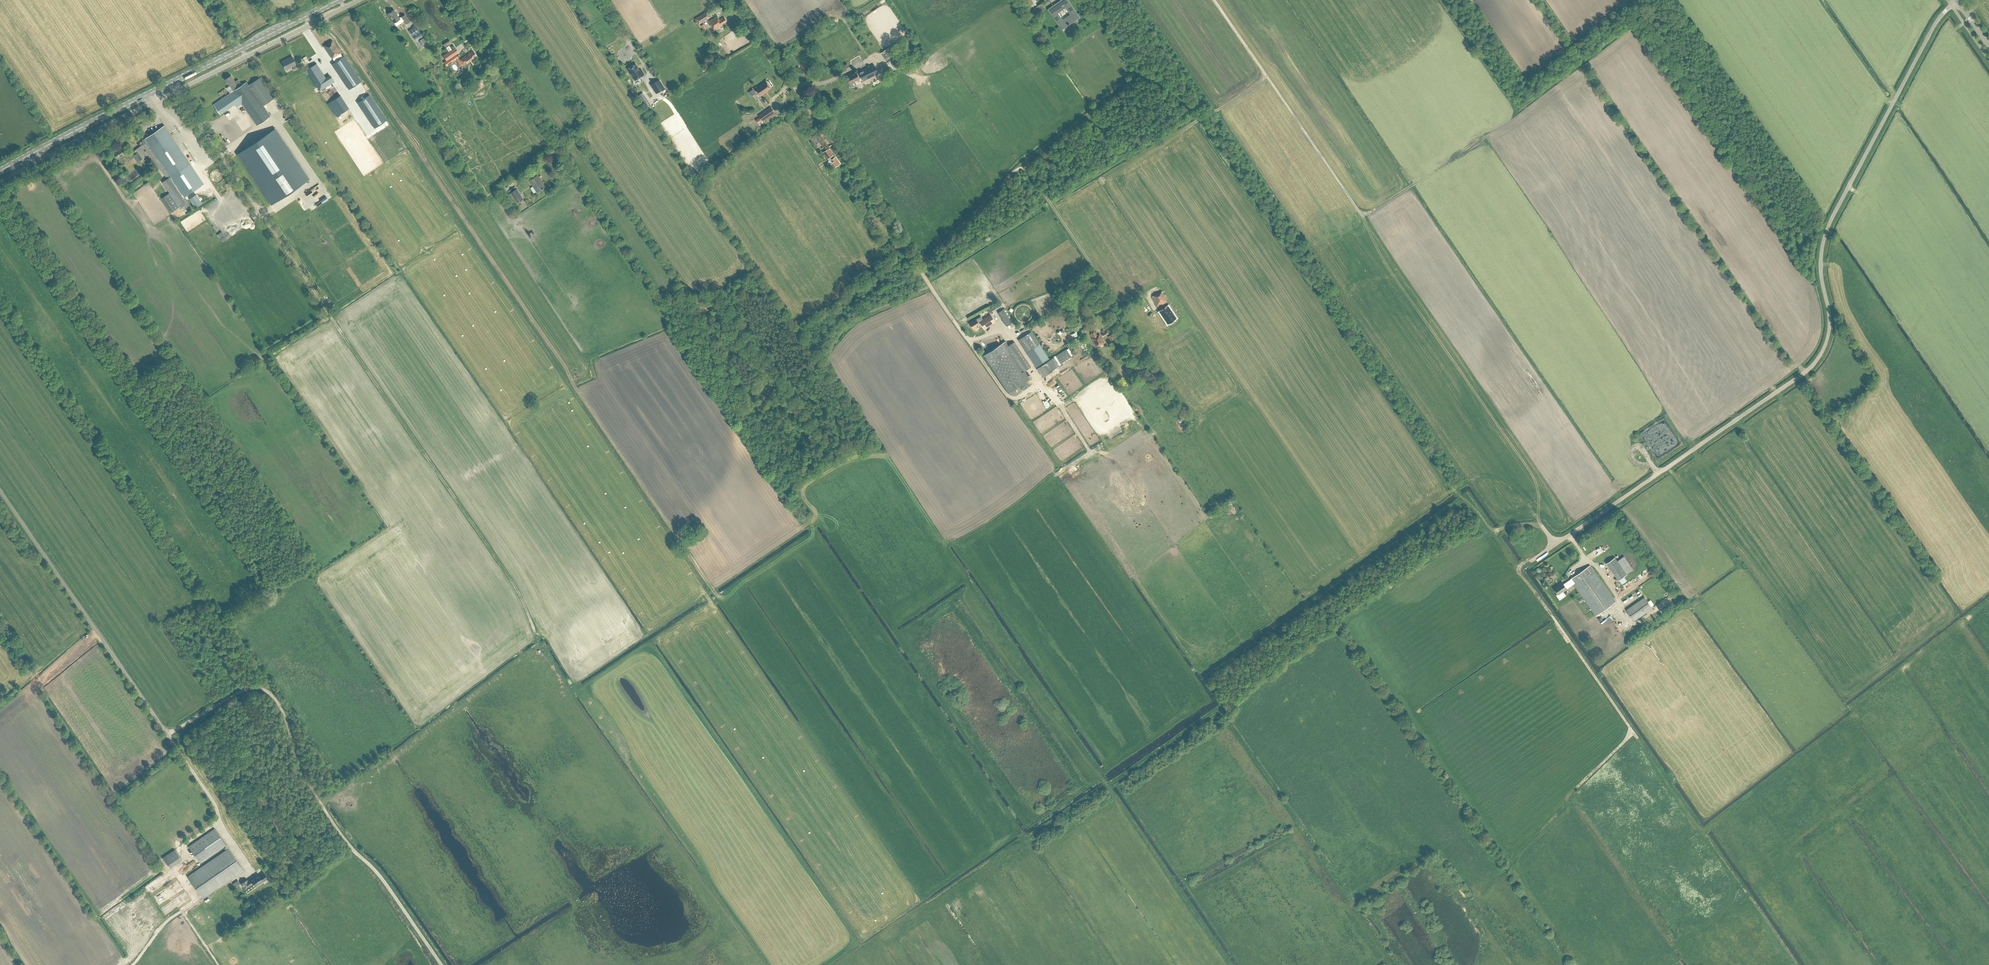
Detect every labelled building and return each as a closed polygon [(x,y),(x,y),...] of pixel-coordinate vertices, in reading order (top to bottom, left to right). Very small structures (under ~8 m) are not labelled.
[(1029,6),(1031,8),(1037,4),(1036,2),(1037,1),(1037,0),(1031,0),(1033,3),(1029,6)] [(1048,9),(1060,26),(1056,28),(1063,23),(1065,26),(1067,25),(1070,24),(1073,29),(1070,23),(1079,17),(1077,14),(1080,12),(1077,14),(1074,10),(1071,13),(1070,14),(1069,12),(1070,14),(1062,19),(1058,13),(1065,8),(1067,9),(1061,0),(1060,0),(1061,1),(1058,2),(1061,6),(1056,9),(1051,2),(1051,3),(1053,6),(1048,9)] [(1034,14),(1044,7),(1041,3),(1031,10),(1034,14)] [(394,23),(400,18),(394,9),(387,14),(394,23)] [(695,18),(698,24),(709,18),(706,12),(695,18)] [(406,24),(409,21),(405,14),(401,17),(406,24)] [(722,24),(727,21),(724,17),(723,18),(723,17),(719,19),(717,16),(708,21),(714,30),(722,24)] [(412,27),(412,28),(408,31),(416,42),(418,40),(421,44),(426,41),(415,25),(412,27)] [(324,46),(332,58),(334,61),(332,62),(349,87),(359,80),(340,53),(325,30),(321,33),(328,43),(324,46)] [(310,57),(321,50),(310,33),(303,37),(309,46),(304,49),(310,57)] [(473,50),(459,59),(455,54),(458,52),(454,47),(443,55),(446,60),(444,62),(446,66),(455,60),(460,66),(462,64),(463,65),(471,60),(470,59),(476,55),(473,50)] [(880,53),(886,60),(894,55),(889,47),(880,53)] [(860,67),(870,62),(865,53),(856,58),(860,67)] [(294,69),(297,68),(295,64),(296,64),(292,56),(282,61),(286,69),(292,66),(294,69)] [(706,63),(712,67),(714,65),(718,60),(712,56),(706,63)] [(904,71),(907,75),(913,71),(913,70),(914,69),(915,70),(922,66),(920,61),(904,71)] [(316,63),(306,70),(320,91),(337,80),(333,73),(325,77),(316,63)] [(640,69),(636,63),(627,68),(635,80),(645,74),(641,68),(640,69)] [(863,81),(878,73),(874,64),(859,71),(859,72),(857,73),(856,71),(851,73),(851,74),(846,77),(850,84),(860,79),(860,78),(862,77),(863,81)] [(226,88),(229,93),(213,104),(220,114),(234,104),(236,107),(241,103),(257,125),(270,116),(263,105),(275,97),(261,77),(249,85),(246,81),(242,85),(238,79),(235,81),(231,75),(225,79),(229,85),(226,88)] [(665,88),(660,79),(651,85),(656,93),(665,88)] [(756,89),(760,95),(765,92),(765,91),(770,88),(766,82),(761,85),(756,89)] [(337,85),(336,85),(335,85),(334,85),(333,86),(332,86),(331,87),(330,88),(329,89),(329,90),(329,91),(329,92),(329,93),(330,94),(330,95),(331,96),(332,96),(333,97),(334,98),(335,98),(336,98),(337,97),(338,97),(339,96),(340,96),(340,95),(341,94),(341,93),(341,92),(341,91),(341,90),(341,89),(341,88),(340,87),(339,87),(338,86),(337,85)] [(369,95),(358,102),(375,127),(386,120),(369,95)] [(652,107),(648,100),(644,103),(648,110),(652,107)] [(763,112),(759,115),(763,121),(775,112),(771,106),(763,112)] [(164,125),(145,138),(171,176),(172,175),(179,170),(190,163),(164,125)] [(274,203),(311,178),(277,128),(240,154),(274,203)] [(818,139),(819,141),(823,147),(822,148),(824,151),(822,152),(828,160),(828,161),(833,168),(840,164),(835,157),(833,154),(831,155),(827,150),(832,147),(830,145),(829,146),(822,137),(818,139)] [(138,162),(142,158),(138,152),(133,155),(130,150),(126,153),(121,147),(113,152),(118,159),(123,155),(128,161),(134,157),(138,162)] [(212,157),(201,161),(203,165),(214,161),(212,157)] [(537,175),(529,180),(537,192),(545,186),(537,175)] [(179,207),(186,202),(169,177),(162,182),(170,193),(179,207)] [(517,203),(523,199),(517,188),(509,194),(513,200),(515,199),(517,203)] [(179,207),(170,193),(162,198),(171,212),(179,207),(181,211),(188,206),(186,202),(179,207)] [(202,203),(196,194),(189,198),(195,207),(202,203)] [(1162,291),(1158,293),(1156,289),(1151,292),(1153,296),(1152,296),(1157,305),(1167,300),(1162,291)] [(990,307),(992,311),(1001,306),(999,301),(990,307)] [(1175,314),(1166,301),(1158,307),(1167,320),(1175,314)] [(997,312),(1006,326),(1010,323),(1002,309),(997,312)] [(985,329),(995,322),(990,314),(983,319),(981,316),(970,323),(973,328),(980,324),(979,322),(980,321),(985,329)] [(1097,347),(1104,343),(1099,333),(1097,335),(1094,330),(1091,332),(1091,333),(1090,334),(1092,338),(1097,347)] [(1039,344),(1031,331),(1018,339),(1026,352),(1029,350),(1035,347),(1039,344)] [(1116,331),(1112,334),(1117,340),(1121,336),(1116,331)] [(1030,366),(1014,341),(1008,345),(1005,341),(984,355),(1009,393),(1030,379),(1024,371),(1030,366)] [(1045,362),(1035,347),(1029,350),(1039,366),(1045,362)] [(1071,357),(1066,349),(1036,368),(1042,377),(1059,366),(1059,365),(1071,357)] [(1661,453),(1684,438),(1670,415),(1666,418),(1668,422),(1666,424),(1668,428),(1670,427),(1673,431),(1660,439),(1662,442),(1660,443),(1660,444),(1657,446),(1661,453)] [(1053,434),(1057,431),(1054,425),(1049,428),(1053,434)] [(1624,556),(1618,561),(1615,557),(1607,563),(1619,580),(1627,574),(1633,569),(1624,556)] [(1566,595),(1563,591),(1567,588),(1566,587),(1572,582),(1596,615),(1616,601),(1590,565),(1570,579),(1564,584),(1562,582),(1554,588),(1558,593),(1555,594),(1559,599),(1566,595)] [(1629,589),(1640,581),(1639,579),(1644,576),(1642,573),(1626,585),(1629,589)] [(1652,608),(1644,597),(1626,610),(1634,621),(1652,608)] [(260,799),(263,804),(269,801),(265,795),(260,799)] [(224,845),(227,849),(187,876),(203,898),(243,870),(214,828),(188,846),(200,862),(224,845)] [(162,857),(169,868),(182,859),(174,849),(162,857)] [(244,889),(253,883),(255,886),(263,881),(264,883),(268,880),(264,873),(260,875),(258,873),(251,878),(250,877),(248,879),(247,878),(240,883),(244,889)] [(158,897),(160,901),(176,891),(172,884),(158,892),(160,896),(158,897)] [(168,911),(184,900),(181,895),(164,906),(168,911)]
